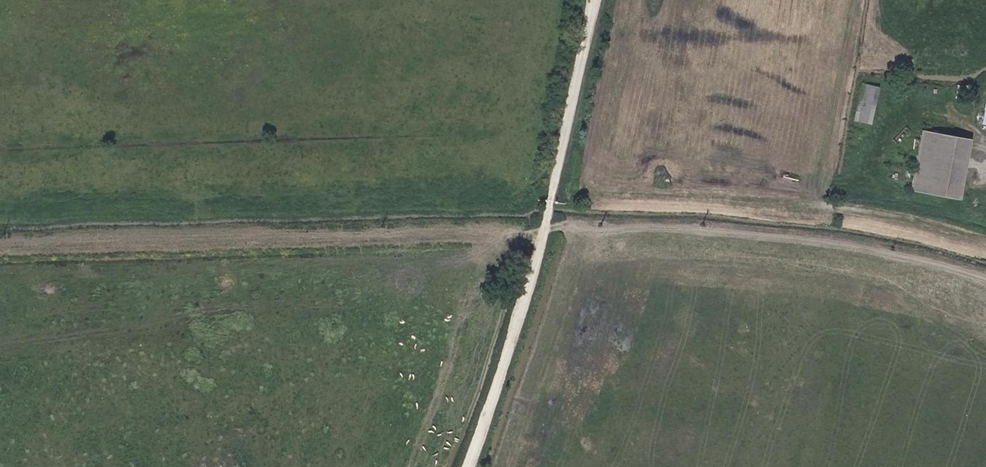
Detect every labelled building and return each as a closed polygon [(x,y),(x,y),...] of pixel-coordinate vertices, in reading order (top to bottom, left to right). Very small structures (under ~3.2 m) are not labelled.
[(859,83),(854,121),(871,124),(876,85),(859,83)] [(969,140),(922,131),(911,189),(958,197),(969,140)]
